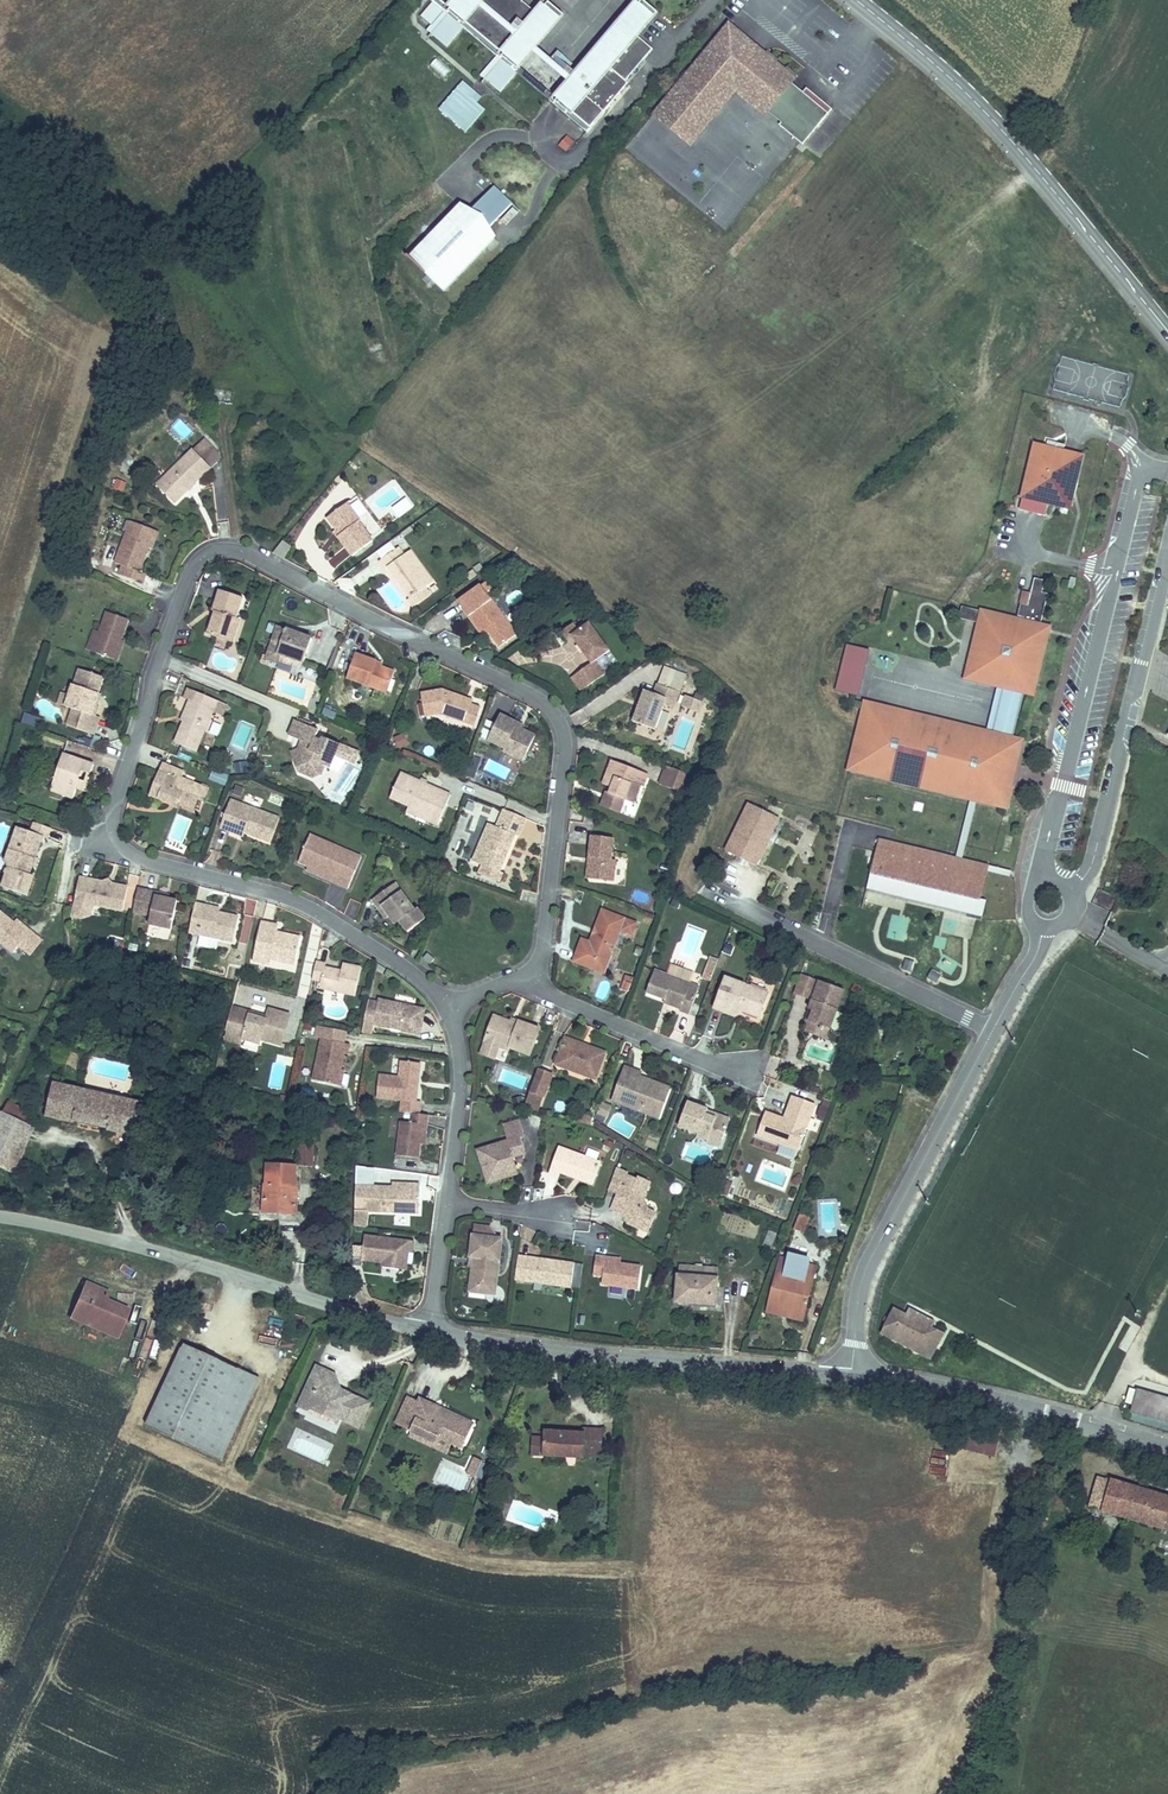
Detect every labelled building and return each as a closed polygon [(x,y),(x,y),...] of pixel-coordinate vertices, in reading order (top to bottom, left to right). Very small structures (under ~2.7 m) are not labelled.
[(448,3),(430,24),(433,28),(431,30),(447,44),(467,20),(501,49),(482,70),(486,74),(484,76),(500,89),(520,66),(590,126),(628,81),(626,79),(618,73),(636,51),(644,58),(653,48),(637,33),(594,82),(592,81),(583,92),(572,82),(531,47),(534,43),(555,18),(544,7),(539,12),(525,0),(444,0),(448,3)] [(575,78),(572,82),(583,92),(592,81),(594,82),(637,33),(635,32),(652,12),(640,2),(575,78)] [(547,4),(544,7),(555,18),(559,14),(547,4)] [(686,70),(673,85),(676,88),(654,114),(671,128),(678,120),(691,119),(700,127),(711,114),(714,117),(728,101),(724,98),(732,89),(739,88),(740,95),(745,100),(748,96),(756,104),(753,107),(764,116),(766,114),(776,102),(790,101),(796,106),(779,125),(799,143),(802,145),(828,114),(803,93),(792,83),(798,77),(787,67),(785,70),(776,62),(778,60),(768,51),(765,54),(757,63),(748,55),(748,53),(747,50),(746,48),(745,46),(744,44),(742,43),(746,37),(730,24),(689,72),(686,70)] [(746,37),(742,43),(744,44),(745,46),(746,48),(747,50),(748,53),(748,55),(757,63),(765,54),(746,37)] [(575,78),(534,43),(531,47),(572,82),(575,78)] [(636,51),(618,73),(626,79),(644,58),(636,51)] [(466,129),(485,107),(458,84),(439,106),(466,129)] [(807,89),(803,93),(828,114),(832,110),(807,89)] [(776,102),(766,114),(779,125),(796,106),(790,101),(776,102)] [(678,120),(671,128),(687,142),(700,127),(691,119),(678,120)] [(567,151),(574,140),(565,134),(558,145),(567,151)] [(442,292),(493,239),(485,232),(511,205),(493,187),(467,214),(459,206),(408,259),(442,292)] [(186,440),(194,431),(180,418),(172,426),(186,440)] [(170,501),(205,467),(194,456),(205,445),(198,437),(157,477),(165,485),(159,490),(170,501)] [(1069,506),(1081,456),(1033,444),(1018,506),(1033,510),(1037,497),(1049,501),(1069,506)] [(165,485),(157,477),(151,482),(159,490),(165,485)] [(365,498),(384,526),(413,506),(394,478),(365,498)] [(1046,512),(1049,501),(1037,497),(1033,510),(1046,512)] [(356,498),(328,519),(341,536),(337,539),(351,557),(371,541),(358,523),(369,516),(356,498)] [(123,527),(111,565),(119,568),(124,569),(121,580),(138,586),(142,574),(139,573),(151,536),(123,527)] [(385,557),(396,547),(391,541),(379,551),(385,557)] [(395,552),(377,565),(382,572),(386,568),(407,598),(422,588),(429,582),(409,553),(399,559),(395,552)] [(121,580),(124,569),(119,568),(116,578),(121,580)] [(1070,578),(1067,590),(1073,591),(1076,579),(1070,578)] [(1013,619),(957,606),(954,622),(972,626),(960,676),(995,684),(1022,690),(1033,693),(1048,627),(1041,625),(1048,595),(1043,594),(1046,582),(1031,579),(1025,606),(1016,604),(1013,619)] [(485,586),(479,590),(484,598),(490,593),(485,586)] [(407,598),(403,601),(409,609),(428,596),(422,588),(407,598)] [(215,589),(200,630),(221,638),(225,626),(234,629),(237,619),(234,617),(241,599),(215,589)] [(484,598),(479,590),(456,606),(461,614),(484,598)] [(510,603),(523,599),(521,591),(508,595),(510,603)] [(484,598),(461,614),(477,636),(483,632),(496,650),(512,639),(484,598)] [(124,619),(99,610),(89,639),(94,641),(91,650),(112,657),(124,619)] [(577,618),(568,624),(574,630),(583,624),(577,618)] [(583,624),(574,630),(568,624),(553,634),(559,642),(564,638),(584,667),(564,680),(573,692),(597,676),(588,662),(602,652),(583,624)] [(234,629),(225,626),(221,638),(229,641),(234,629)] [(273,631),(264,664),(276,668),(279,658),(302,666),(309,642),(273,631)] [(319,660),(333,659),(331,635),(318,635),(319,660)] [(91,650),(94,641),(89,639),(86,649),(91,650)] [(847,643),(834,689),(858,696),(871,650),(847,643)] [(372,662),(349,655),(341,680),(383,695),(390,674),(370,666),(372,662)] [(74,674),(63,712),(81,718),(76,735),(95,740),(100,725),(97,724),(100,713),(95,712),(104,682),(74,674)] [(995,684),(985,727),(1012,734),(1022,690),(995,684)] [(675,696),(651,686),(647,697),(638,694),(627,722),(649,731),(659,705),(670,709),(675,696)] [(437,693),(416,699),(423,722),(438,718),(468,729),(474,712),(466,709),(459,706),(461,702),(437,693)] [(699,713),(704,702),(686,694),(681,706),(699,713)] [(190,702),(185,700),(169,741),(193,751),(212,703),(193,695),(190,702)] [(1012,734),(985,727),(865,699),(848,770),(1004,806),(1020,735),(1012,734)] [(510,724),(496,718),(484,745),(499,751),(497,755),(518,764),(529,738),(509,729),(510,724)] [(296,740),(304,743),(303,749),(298,749),(291,765),(294,773),(308,779),(316,777),(319,769),(325,771),(330,757),(336,760),(341,748),(321,740),(320,743),(312,741),(314,731),(291,721),(285,736),(296,740)] [(395,738),(398,747),(409,744),(405,734),(395,738)] [(304,743),(296,740),(293,751),(286,754),(291,765),(298,749),(303,749),(304,743)] [(424,755),(434,756),(435,746),(425,745),(424,755)] [(336,760),(330,757),(325,771),(330,773),(336,760)] [(57,758),(45,797),(68,804),(72,791),(76,776),(85,779),(89,768),(57,758)] [(640,778),(606,764),(597,788),(604,791),(600,803),(613,808),(616,801),(626,805),(632,789),(635,790),(640,778)] [(199,805),(205,791),(177,779),(180,773),(160,765),(153,783),(160,786),(154,801),(172,808),(174,805),(190,812),(194,803),(199,805)] [(208,779),(225,786),(230,775),(212,768),(208,779)] [(684,798),(691,779),(662,768),(655,786),(684,798)] [(85,779),(76,776),(72,791),(81,794),(85,779)] [(444,799),(396,778),(384,803),(423,819),(420,825),(430,830),(444,799)] [(160,786),(153,783),(147,798),(154,801),(160,786)] [(965,857),(976,803),(968,801),(957,856),(965,857)] [(278,821),(229,803),(219,830),(229,834),(230,830),(269,844),(278,821)] [(613,808),(600,803),(597,809),(611,815),(613,808)] [(771,832),(777,820),(746,805),(724,853),(735,858),(746,863),(754,867),(765,845),(771,832)] [(481,823),(466,863),(473,866),(494,874),(510,835),(513,836),(520,818),(498,810),(491,827),(481,823)] [(43,842),(47,832),(28,826),(25,834),(13,831),(4,861),(9,870),(27,876),(39,841),(43,842)] [(770,847),(776,834),(771,832),(765,845),(770,847)] [(352,874),(339,868),(346,854),(311,837),(298,863),(329,879),(326,883),(343,891),(352,874)] [(585,838),(584,860),(589,860),(587,882),(609,884),(611,862),(606,862),(608,840),(585,838)] [(867,892),(981,915),(992,862),(878,839),(867,892)] [(358,860),(346,854),(339,868),(352,874),(358,860)] [(743,869),(746,863),(735,858),(733,863),(743,869)] [(494,874),(473,866),(469,875),(493,885),(497,875),(494,874)] [(125,891),(77,879),(69,909),(81,912),(82,908),(118,916),(125,891)] [(376,911),(380,908),(390,924),(395,921),(402,932),(420,921),(412,909),(410,911),(394,887),(370,902),(376,911)] [(164,900),(133,893),(128,916),(146,920),(145,927),(169,932),(175,906),(164,904),(164,900)] [(219,911),(191,905),(185,936),(194,937),(191,951),(210,956),(213,942),(231,945),(236,919),(217,916),(219,911)] [(618,922),(598,915),(587,945),(577,941),(568,967),(599,978),(618,922)] [(10,958),(16,951),(25,959),(37,945),(14,924),(11,928),(0,920),(0,950),(10,958)] [(277,928),(261,925),(252,962),(268,965),(270,958),(291,964),(295,947),(287,945),(288,938),(276,935),(277,928)] [(296,939),(288,938),(287,945),(295,947),(296,939)] [(428,953),(424,958),(431,963),(435,958),(428,953)] [(702,979),(710,982),(719,958),(710,955),(702,979)] [(324,968),(312,966),(308,986),(320,988),(319,994),(354,1000),(359,972),(342,969),(341,975),(324,972),(324,968)] [(687,984),(649,970),(642,992),(660,999),(657,1006),(685,1016),(694,991),(685,988),(687,984)] [(932,970),(928,979),(939,983),(942,973),(932,970)] [(625,974),(621,989),(630,992),(634,977),(625,974)] [(764,994),(721,979),(711,1007),(720,1011),(722,1007),(733,1011),(734,1008),(756,1016),(764,994)] [(824,1041),(842,993),(816,983),(806,1011),(810,1012),(802,1033),(824,1041)] [(392,1003),(375,1000),(370,1025),(416,1036),(418,1026),(414,1026),(416,1011),(398,1009),(391,1006),(392,1003)] [(262,1021),(229,1011),(222,1038),(239,1043),(237,1047),(253,1053),(254,1047),(276,1054),(287,1018),(265,1010),(262,1021)] [(487,1014),(477,1041),(478,1041),(492,1047),(501,1051),(502,1047),(525,1056),(535,1029),(514,1021),(512,1024),(487,1014)] [(601,1054),(560,1039),(551,1066),(592,1080),(601,1054)] [(492,1047),(478,1041),(473,1053),(487,1059),(492,1047)] [(348,1048),(319,1042),(308,1083),(336,1089),(342,1060),(345,1060),(348,1048)] [(400,1113),(414,1114),(415,1102),(411,1102),(414,1064),(396,1063),(395,1076),(374,1074),(372,1099),(401,1101),(400,1113)] [(547,1073),(534,1067),(528,1083),(522,1098),(536,1103),(547,1073)] [(622,1086),(615,1104),(654,1119),(664,1092),(633,1080),(635,1075),(619,1069),(614,1083),(622,1086)] [(622,1086),(614,1083),(607,1101),(615,1104),(622,1086)] [(140,1109),(54,1085),(45,1118),(132,1140),(140,1109)] [(536,1103),(522,1098),(520,1104),(533,1110),(536,1103)] [(796,1146),(811,1107),(789,1099),(781,1121),(761,1114),(753,1137),(774,1145),(777,1139),(796,1146)] [(8,1103),(3,1113),(25,1123),(29,1113),(8,1103)] [(597,1103),(592,1118),(599,1121),(605,1106),(597,1103)] [(725,1119),(683,1104),(675,1126),(690,1131),(688,1136),(702,1141),(704,1135),(717,1140),(725,1119)] [(3,1113),(0,1119),(0,1167),(11,1172),(32,1128),(25,1123),(3,1113)] [(423,1129),(424,1115),(414,1114),(400,1113),(396,1113),(393,1157),(415,1159),(417,1128),(423,1129)] [(501,1146),(474,1155),(480,1172),(503,1178),(511,1161),(520,1157),(515,1141),(517,1139),(512,1124),(496,1129),(501,1146)] [(717,1140),(704,1135),(701,1144),(714,1149),(717,1140)] [(796,1146),(777,1139),(774,1145),(794,1153),(796,1146)] [(596,1163),(553,1148),(543,1172),(556,1178),(558,1172),(588,1183),(596,1163)] [(313,1178),(315,1159),(297,1157),(296,1177),(313,1178)] [(515,1174),(511,1161),(503,1178),(515,1174)] [(613,1171),(604,1195),(613,1198),(624,1202),(620,1212),(625,1214),(628,1219),(625,1227),(646,1234),(653,1216),(645,1212),(639,1201),(646,1184),(634,1179),(633,1182),(623,1178),(623,1175),(613,1171)] [(485,1185),(503,1178),(480,1172),(485,1185)] [(291,1187),(265,1186),(265,1195),(260,1194),(258,1223),(292,1226),(294,1198),(290,1198),(291,1187)] [(416,1188),(404,1187),(404,1191),(352,1187),(350,1227),(361,1229),(363,1212),(413,1216),(416,1188)] [(624,1202),(613,1198),(608,1212),(619,1216),(620,1212),(624,1202)] [(796,1213),(790,1226),(800,1231),(806,1217),(796,1213)] [(493,1238),(484,1227),(469,1226),(468,1235),(493,1238)] [(769,1235),(760,1232),(755,1247),(764,1250),(769,1235)] [(467,1235),(464,1268),(467,1269),(466,1286),(484,1288),(486,1271),(494,1272),(497,1238),(493,1238),(468,1235),(467,1235)] [(407,1243),(361,1236),(358,1260),(379,1263),(378,1267),(400,1270),(402,1254),(406,1254),(407,1243)] [(521,1283),(524,1259),(514,1258),(512,1284),(521,1285),(521,1283)] [(592,1258),(591,1278),(599,1278),(598,1287),(635,1291),(638,1267),(603,1263),(603,1259),(592,1258)] [(799,1309),(810,1263),(774,1258),(761,1312),(774,1313),(775,1306),(799,1309)] [(578,1263),(524,1259),(521,1283),(575,1287),(578,1263)] [(676,1268),(676,1277),(672,1276),(671,1304),(711,1306),(712,1280),(709,1280),(710,1269),(676,1268)] [(491,1295),(494,1272),(486,1271),(484,1288),(466,1286),(465,1292),(491,1295)] [(85,1279),(72,1308),(117,1329),(127,1307),(104,1297),(107,1289),(85,1279)] [(799,1309),(775,1306),(774,1313),(798,1317),(799,1309)] [(117,1329),(72,1308),(69,1314),(115,1335),(117,1329)] [(930,1358),(942,1334),(931,1328),(934,1321),(909,1308),(906,1315),(894,1309),(881,1333),(930,1358)] [(138,1339),(144,1318),(130,1313),(124,1335),(138,1339)] [(258,1376),(183,1342),(144,1424),(220,1459),(258,1376)] [(315,1363),(297,1403),(334,1420),(336,1414),(356,1423),(367,1400),(337,1385),(333,1371),(315,1363)] [(1167,1425),(1167,1399),(1139,1390),(1132,1414),(1167,1425)] [(468,1426),(414,1401),(412,1404),(402,1399),(390,1425),(400,1429),(402,1424),(409,1427),(406,1434),(429,1445),(433,1436),(458,1447),(468,1426)] [(961,1425),(953,1448),(993,1458),(1000,1436),(961,1425)] [(429,1445),(406,1434),(404,1438),(443,1457),(449,1443),(433,1436),(429,1445)] [(580,1436),(580,1439),(579,1453),(596,1453),(597,1437),(580,1436)] [(522,1444),(521,1464),(577,1465),(577,1463),(596,1463),(596,1453),(579,1453),(580,1439),(537,1438),(537,1445),(522,1444)] [(474,1456),(466,1475),(475,1479),(483,1460),(474,1456)] [(1102,1481),(1093,1510),(1107,1513),(1106,1516),(1167,1531),(1167,1529),(1167,1498),(1102,1481)] [(479,1484),(475,1496),(484,1499),(488,1487),(479,1484)]
